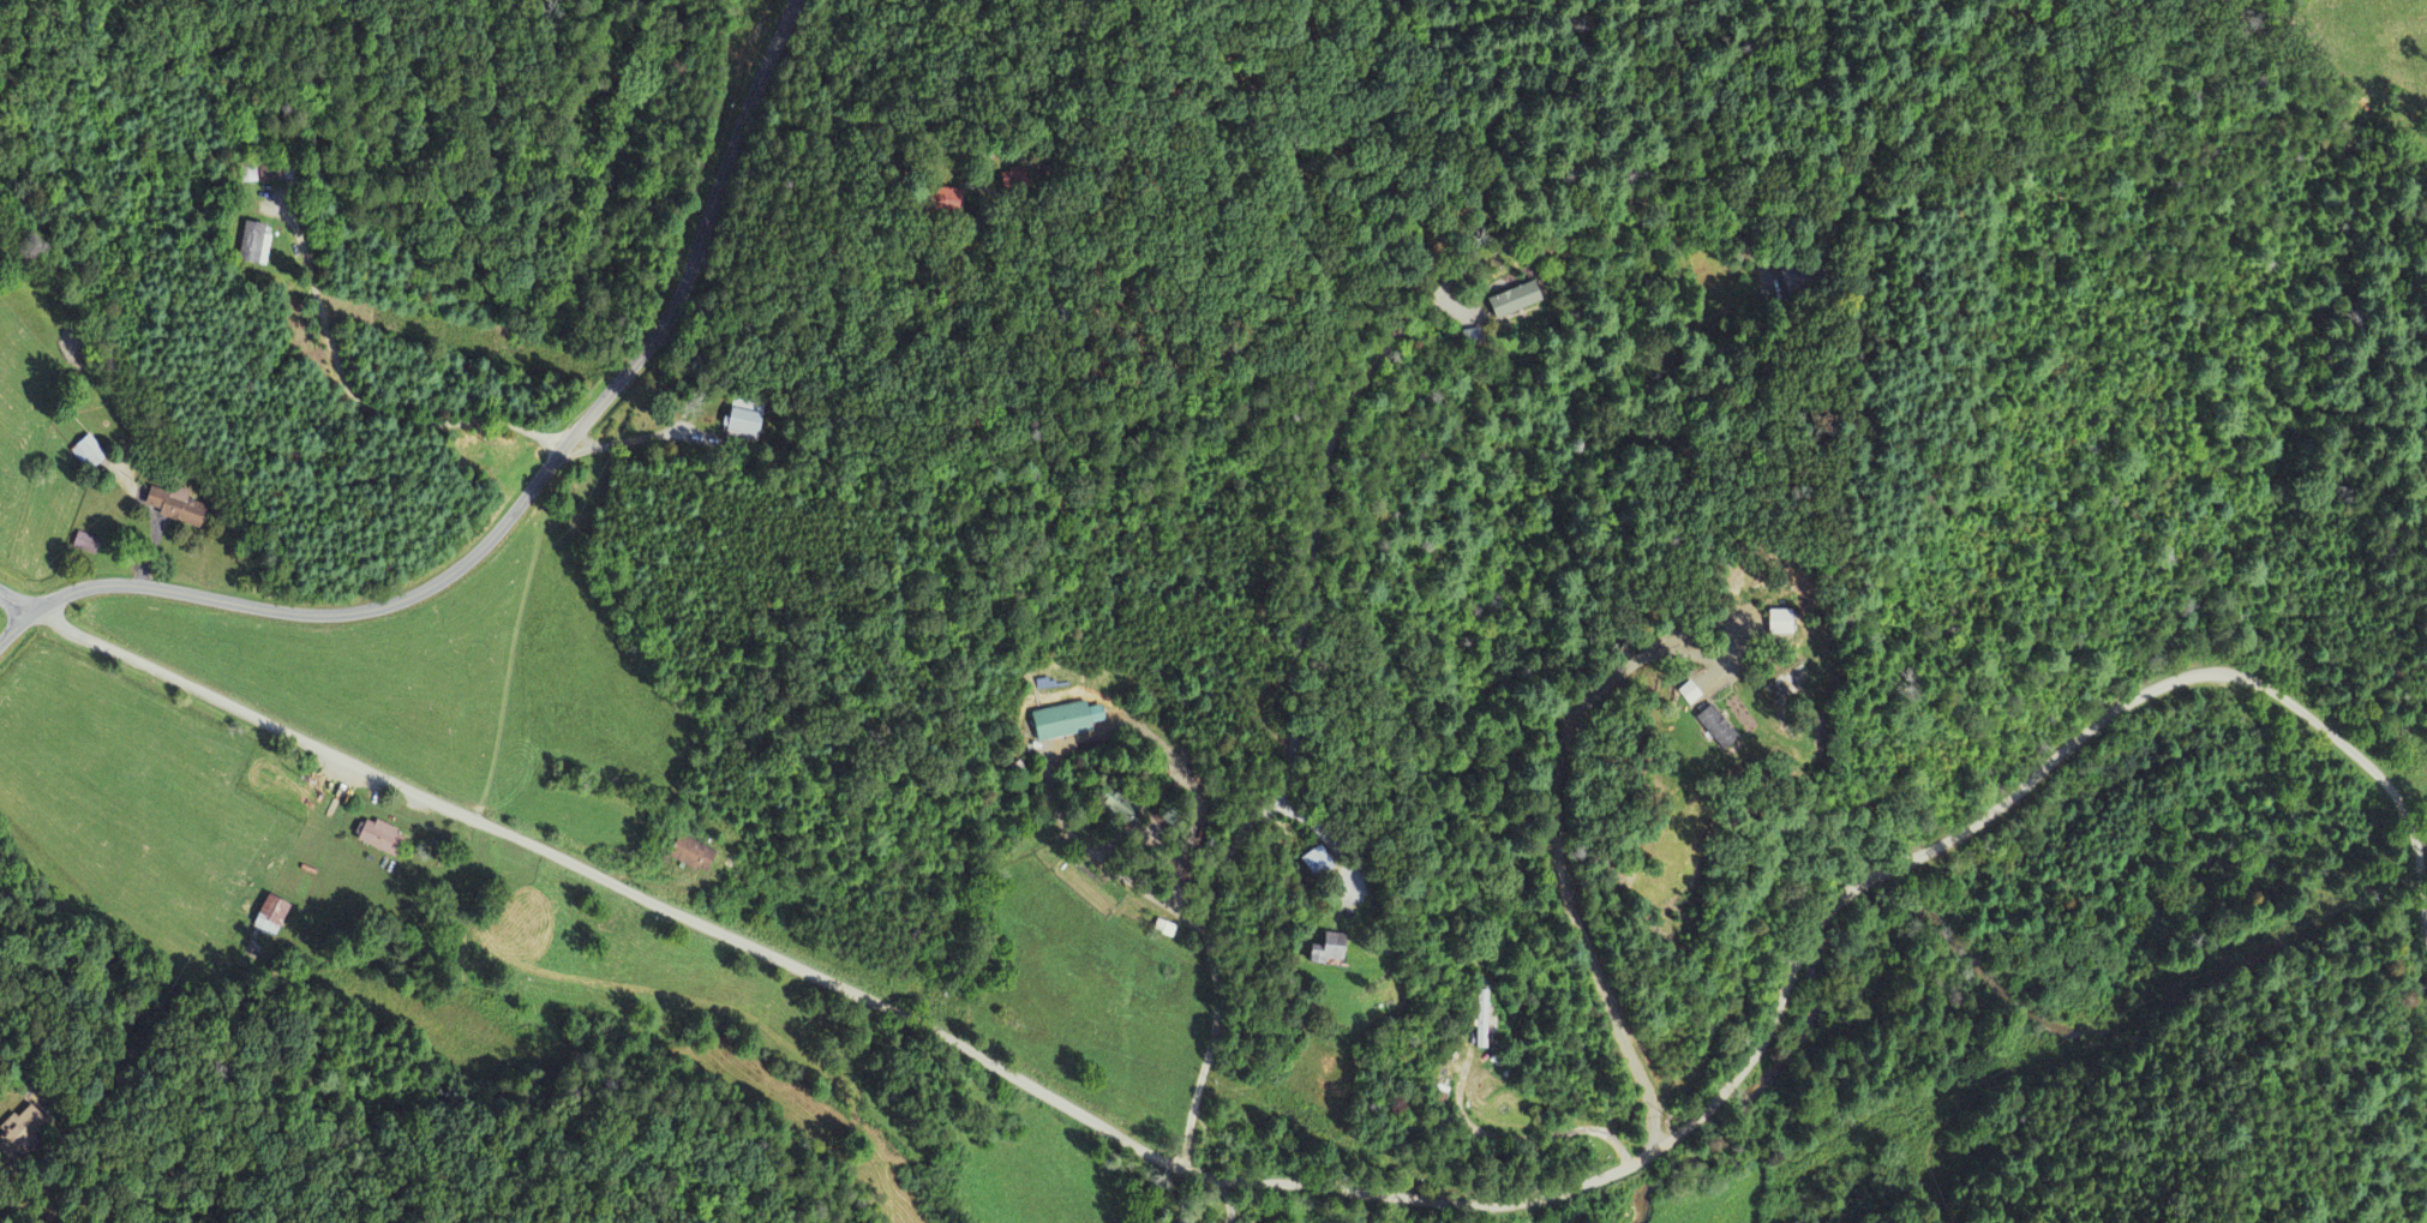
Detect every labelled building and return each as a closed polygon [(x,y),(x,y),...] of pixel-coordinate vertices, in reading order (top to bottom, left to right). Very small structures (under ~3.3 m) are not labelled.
[(267,266),(271,236),(265,236),(266,226),(244,223),(240,263),(267,266)] [(1487,298),(1492,319),(1542,306),(1536,284),(1487,298)] [(756,444),(763,416),(732,408),(725,436),(756,444)] [(71,450),(88,473),(107,459),(89,436),(71,450)] [(188,500),(191,493),(173,487),(170,495),(150,488),(142,509),(202,530),(210,508),(188,500)] [(94,558),(101,542),(78,531),(71,547),(94,558)] [(1792,635),(1792,611),(1768,611),(1768,636),(1792,635)] [(1676,691),(1689,707),(1701,697),(1689,681),(1676,691)] [(1031,712),(1036,742),(1093,733),(1091,725),(1104,723),(1102,706),(1087,708),(1086,703),(1031,712)] [(1739,737),(1709,705),(1693,719),(1723,751),(1739,737)] [(355,842),(395,858),(404,835),(364,819),(355,842)] [(717,853),(681,834),(669,857),(705,876),(717,853)] [(274,938),(288,905),(264,896),(250,928),(274,938)] [(1307,964),(1326,966),(1327,960),(1341,962),(1344,936),(1323,933),(1321,947),(1310,946),(1307,964)] [(1476,1049),(1488,1050),(1489,992),(1478,991),(1476,1049)] [(16,1163),(20,1154),(35,1162),(46,1142),(40,1139),(52,1118),(29,1105),(19,1122),(10,1117),(0,1136),(0,1154),(16,1163)]
